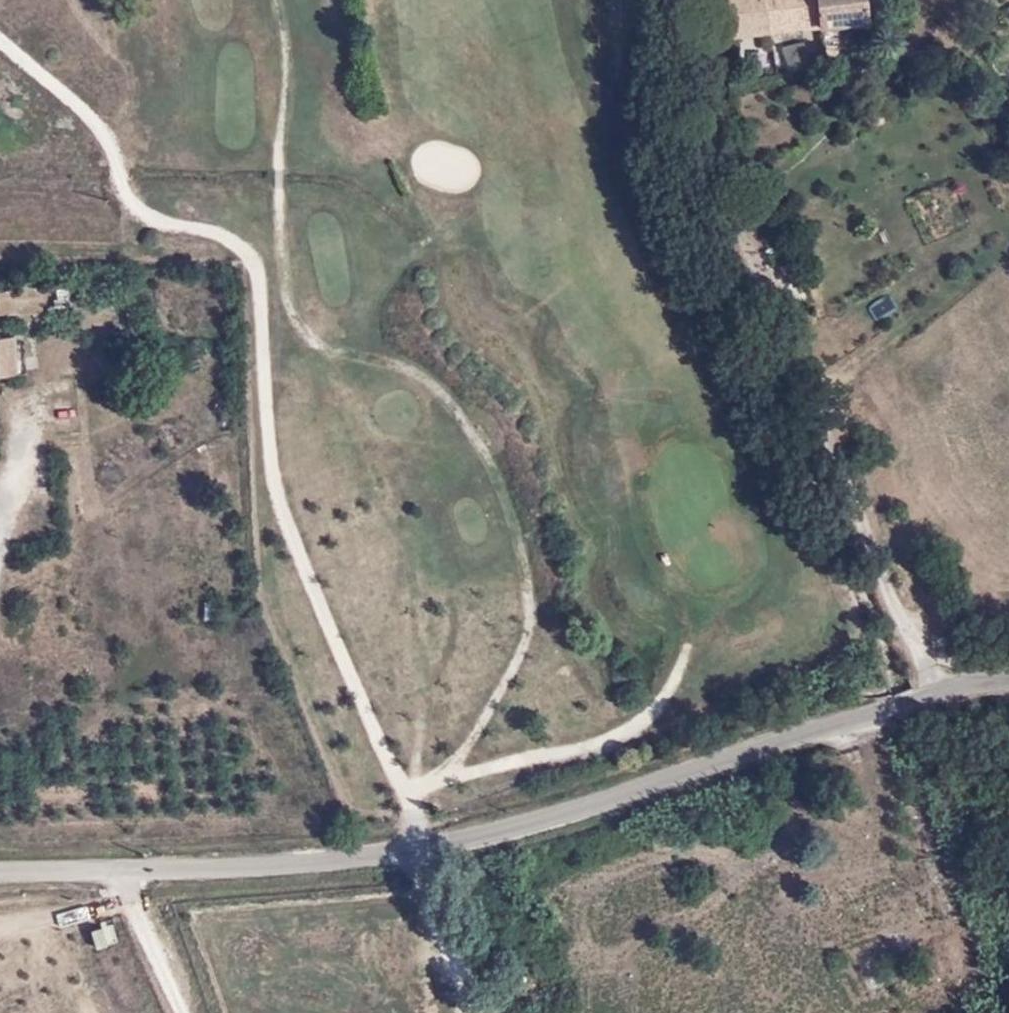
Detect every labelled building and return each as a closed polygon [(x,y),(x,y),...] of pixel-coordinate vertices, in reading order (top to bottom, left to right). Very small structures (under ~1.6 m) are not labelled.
[(732,30),(871,10),(870,0),(728,0),(732,30)] [(50,283),(0,279),(0,314),(47,318),(50,283)] [(21,367),(10,332),(0,333),(0,370),(21,367)] [(114,916),(92,921),(97,940),(118,935),(114,916)]
